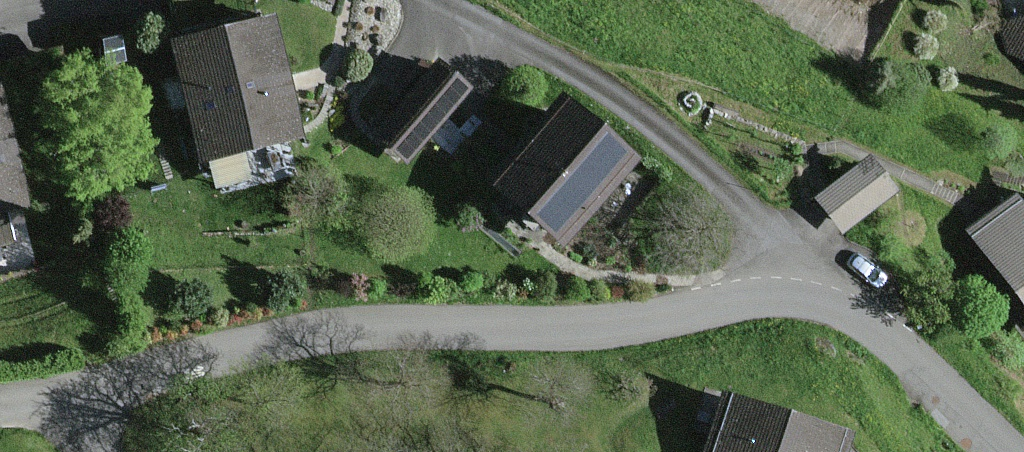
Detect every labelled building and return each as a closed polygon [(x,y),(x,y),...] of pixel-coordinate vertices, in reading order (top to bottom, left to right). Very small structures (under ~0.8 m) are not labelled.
[(263,14),(160,40),(193,170),(296,144),(263,14)] [(1006,17),(991,49),(1023,65),(1023,26),(1006,17)] [(457,83),(431,64),(377,137),(403,156),(457,83)] [(629,156),(555,97),(482,188),(556,247),(629,156)] [(24,212),(0,132),(0,219),(24,212)] [(895,191),(872,160),(821,197),(845,228),(895,191)] [(1019,198),(975,229),(1023,298),(1023,206),(1019,198)] [(730,398),(714,451),(838,451),(844,431),(730,398)]
